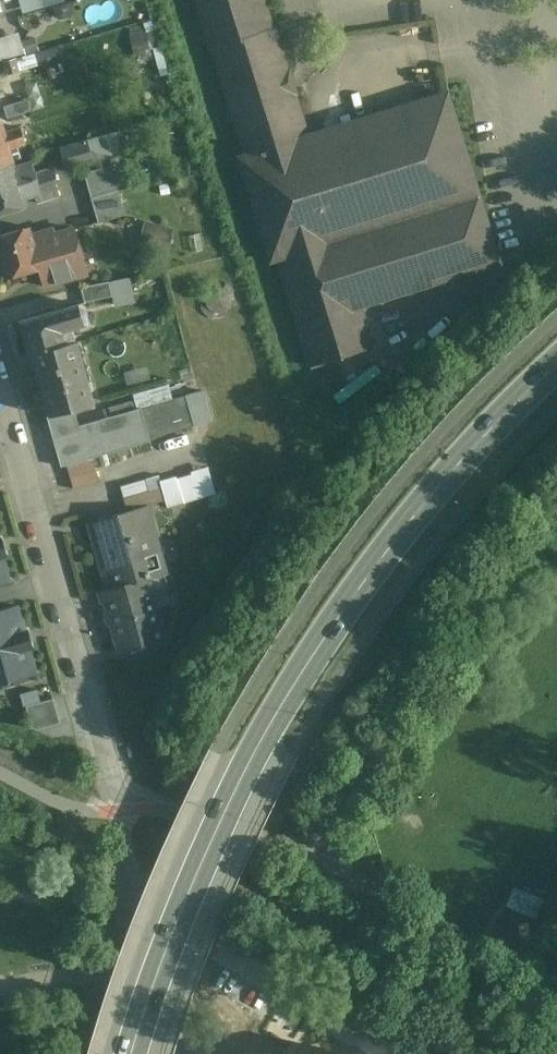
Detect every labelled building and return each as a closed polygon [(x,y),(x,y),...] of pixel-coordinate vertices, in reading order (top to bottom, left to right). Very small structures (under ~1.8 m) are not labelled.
[(44,6),(43,0),(20,0),(23,11),(44,6)] [(211,49),(213,49),(246,154),(239,156),(272,261),(278,259),(311,367),(373,347),(361,306),(341,240),(480,197),(448,92),(308,135),(275,27),(273,28),(264,0),(196,0),(211,49)] [(22,34),(10,37),(13,46),(17,59),(28,56),(22,34)] [(13,46),(0,50),(4,63),(17,59),(13,46)] [(17,59),(4,63),(8,74),(20,71),(17,59)] [(47,79),(24,86),(27,98),(51,91),(47,79)] [(27,99),(4,106),(8,118),(31,111),(27,99)] [(0,120),(0,166),(13,162),(10,149),(26,144),(22,127),(5,132),(1,120),(0,120)] [(105,135),(87,140),(93,162),(111,157),(105,135)] [(87,140),(61,147),(67,169),(93,162),(87,140)] [(0,166),(0,190),(37,178),(39,183),(54,179),(51,168),(35,173),(32,162),(15,167),(13,162),(0,166)] [(112,164),(84,172),(91,198),(119,189),(112,164)] [(0,190),(0,214),(26,206),(24,199),(35,196),(37,203),(59,197),(54,179),(39,183),(37,178),(0,190)] [(119,189),(91,198),(99,223),(126,215),(119,189)] [(480,197),(341,240),(361,306),(501,263),(480,197)] [(0,236),(0,254),(7,277),(40,268),(40,267),(41,266),(32,235),(33,234),(31,227),(0,236)] [(74,228),(55,233),(54,228),(33,234),(32,235),(41,266),(40,267),(40,268),(45,286),(88,274),(74,228)] [(130,275),(111,279),(116,305),(135,301),(130,275)] [(109,281),(82,287),(85,302),(113,296),(109,281)] [(230,305),(231,300),(230,295),(228,291),(223,288),(218,287),(213,288),(209,291),(206,295),(205,300),(206,305),(209,309),(214,312),(219,313),(224,312),(228,309),(230,305)] [(79,304),(20,321),(30,354),(76,341),(76,340),(65,343),(62,331),(85,324),(79,304)] [(76,341),(30,354),(30,355),(34,354),(52,415),(48,417),(75,409),(94,404),(88,381),(83,383),(76,358),(85,355),(80,340),(76,341)] [(203,391),(142,409),(150,438),(212,420),(203,391)] [(75,409),(48,417),(61,466),(67,465),(92,458),(151,441),(150,438),(142,409),(141,408),(80,426),(75,409)] [(92,458),(67,465),(70,477),(96,470),(92,458)] [(96,470),(70,477),(74,489),(99,482),(96,470)] [(146,479),(121,486),(124,498),(149,491),(146,479)] [(149,491),(124,498),(128,511),(146,506),(166,500),(162,487),(149,491)] [(128,511),(92,521),(111,589),(147,579),(165,574),(146,506),(128,511)] [(11,580),(4,555),(7,554),(2,538),(0,538),(0,583),(11,580)] [(165,574),(147,579),(151,594),(169,589),(165,574)] [(147,579),(111,589),(105,590),(122,650),(164,638),(151,594),(147,579)] [(0,610),(0,682),(37,672),(30,647),(33,646),(28,630),(25,630),(18,605),(0,610)] [(27,711),(31,710),(36,728),(61,721),(54,697),(42,700),(38,687),(21,692),(27,711)]
